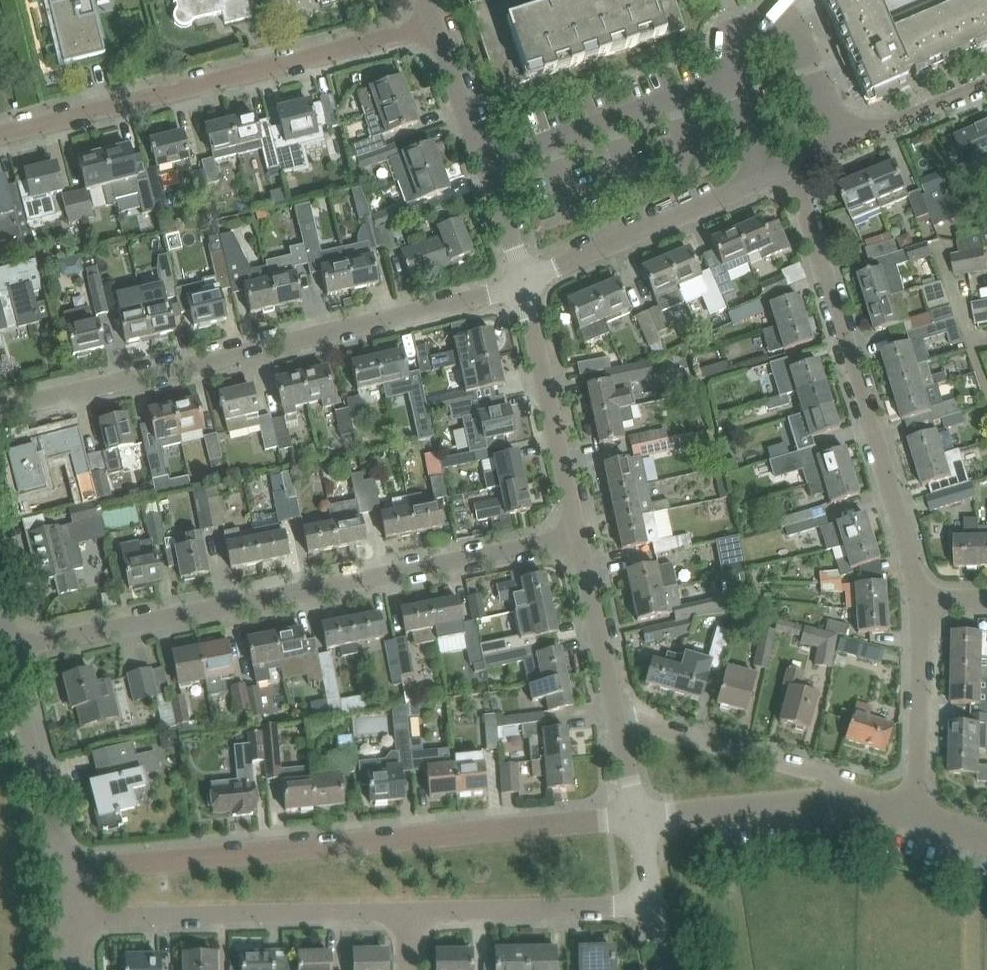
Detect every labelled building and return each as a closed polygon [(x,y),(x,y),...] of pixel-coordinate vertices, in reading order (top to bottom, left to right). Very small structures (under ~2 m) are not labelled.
[(57,24),(54,24),(64,63),(105,53),(103,45),(96,15),(80,19),(78,11),(80,10),(79,6),(77,6),(75,0),(51,0),(57,24)] [(247,0),(175,0),(177,7),(173,15),(173,20),(175,23),(178,26),(182,27),(187,27),(191,25),(193,22),(194,19),(222,12),(225,24),(251,18),(247,0)] [(318,3),(319,3),(322,9),(338,4),(337,0),(317,0),(318,3)] [(468,0),(498,92),(685,30),(675,0),(575,0),(563,4),(512,21),(505,0),(469,0),(468,0)] [(830,16),(834,26),(868,106),(882,100),(909,88),(903,75),(912,71),(915,78),(986,47),(986,0),(823,0),(830,16)] [(358,94),(366,116),(410,101),(402,78),(387,84),(384,78),(380,76),(375,78),(373,82),(375,88),(358,94)] [(328,129),(341,126),(333,95),(320,98),(328,129)] [(306,168),(300,144),(325,138),(322,126),(315,127),(313,117),(315,117),(314,113),(312,113),(309,101),(305,102),(304,99),(291,103),(292,105),(277,109),(285,141),(273,143),(279,167),(281,174),(306,168)] [(387,147),(383,135),(386,134),(386,135),(418,123),(414,113),(418,112),(414,102),(411,103),(410,101),(366,116),(364,117),(372,139),(353,146),(356,158),(387,147)] [(254,115),(230,121),(238,155),(262,149),(267,170),(279,167),(273,143),(268,120),(256,123),(254,115)] [(238,155),(230,121),(206,127),(213,158),(202,161),(204,171),(208,185),(220,182),(214,160),(238,155)] [(956,137),(968,167),(986,159),(986,124),(956,137)] [(152,149),(151,150),(155,168),(145,170),(148,179),(149,179),(157,211),(168,208),(160,177),(191,169),(182,133),(166,137),(166,134),(154,137),(155,140),(150,141),(152,149)] [(394,145),(387,147),(356,158),(360,170),(389,160),(397,182),(398,182),(440,167),(432,144),(398,156),(394,145)] [(137,178),(129,146),(118,149),(117,145),(105,149),(105,152),(103,153),(115,200),(138,194),(142,214),(157,211),(149,179),(148,179),(138,181),(137,178)] [(115,200),(103,153),(78,159),(86,190),(75,192),(82,221),(94,218),(87,191),(101,187),(106,207),(116,204),(115,200)] [(917,219),(929,215),(926,207),(922,196),(920,191),(909,195),(896,162),(867,174),(882,209),(909,197),(917,219)] [(27,181),(17,184),(27,223),(56,216),(51,195),(62,192),(56,165),(24,172),(27,181)] [(415,202),(448,190),(440,167),(398,182),(407,205),(395,209),(400,221),(420,214),(415,202)] [(208,185),(204,171),(191,174),(198,200),(210,197),(207,185),(208,185)] [(882,209),(867,174),(839,186),(840,189),(837,190),(841,199),(844,198),(853,221),(882,209)] [(17,238),(19,237),(6,186),(3,177),(0,178),(0,242),(17,238)] [(945,187),(922,196),(926,207),(949,198),(945,187)] [(82,221),(75,192),(62,195),(69,224),(82,221)] [(459,221),(453,223),(450,214),(456,212),(453,202),(431,209),(441,237),(401,252),(411,280),(453,265),(455,271),(472,265),(469,256),(472,255),(459,221)] [(265,211),(256,213),(258,222),(267,220),(265,211)] [(373,256),(372,256),(371,250),(384,247),(377,229),(376,230),(376,228),(375,228),(372,216),(360,219),(362,228),(358,236),(358,242),(358,244),(343,248),(353,290),(379,284),(373,256)] [(760,219),(735,230),(747,257),(761,251),(764,259),(790,248),(778,220),(763,227),(760,219)] [(311,222),(298,226),(303,245),(307,264),(310,275),(322,272),(327,296),(353,290),(343,248),(319,254),(311,222)] [(391,224),(377,229),(384,247),(386,253),(399,248),(391,224)] [(934,226),(915,231),(918,243),(938,237),(934,226)] [(747,257),(735,230),(711,240),(715,251),(704,256),(715,282),(714,283),(720,296),(734,291),(726,273),(749,263),(746,257),(747,257)] [(958,242),(961,255),(973,253),(986,250),(986,232),(958,242)] [(276,308),(267,266),(252,269),(232,233),(220,236),(223,251),(231,287),(233,294),(245,292),(250,314),(276,308)] [(231,287),(223,251),(220,236),(210,239),(211,246),(208,246),(216,277),(202,280),(203,283),(175,290),(177,297),(181,314),(191,312),(194,327),(198,326),(199,329),(211,326),(210,323),(226,320),(220,290),(231,287)] [(895,240),(866,249),(870,261),(899,252),(895,240)] [(895,268),(930,258),(926,243),(899,252),(870,261),(870,262),(866,263),(866,265),(868,265),(870,272),(859,276),(868,304),(903,293),(895,268)] [(67,256),(86,252),(84,244),(65,248),(67,256)] [(307,264),(303,245),(290,248),(294,267),(307,264)] [(689,250),(666,260),(679,292),(680,292),(684,302),(702,295),(711,316),(725,310),(720,296),(714,283),(709,271),(699,276),(689,250)] [(976,273),(973,253),(961,255),(951,257),(955,276),(976,273)] [(35,260),(0,269),(0,285),(2,293),(0,294),(0,333),(6,331),(5,328),(18,325),(19,327),(39,322),(38,319),(49,316),(46,303),(35,306),(32,293),(43,290),(35,260)] [(679,292),(666,260),(643,269),(661,312),(684,302),(680,292),(679,292)] [(296,273),(285,276),(282,263),(267,266),(276,308),(302,302),(296,273)] [(160,282),(139,288),(150,338),(175,332),(168,304),(167,299),(177,297),(175,290),(170,267),(158,270),(160,282)] [(99,275),(88,277),(97,315),(108,313),(101,283),(99,275)] [(788,287),(783,276),(759,286),(764,297),(788,287)] [(631,313),(617,280),(592,291),(606,324),(631,313)] [(113,281),(101,283),(108,313),(119,310),(121,316),(119,316),(126,343),(150,338),(139,288),(116,293),(113,281)] [(911,320),(903,293),(868,304),(876,332),(905,324),(908,334),(956,319),(956,318),(955,318),(943,281),(923,287),(931,313),(911,320)] [(606,324),(592,291),(567,301),(585,344),(610,334),(606,324)] [(805,319),(798,295),(769,304),(777,327),(805,319)] [(759,301),(728,313),(733,325),(763,312),(759,301)] [(971,304),(974,324),(986,322),(986,301),(971,304)] [(98,322),(93,323),(89,307),(63,314),(73,356),(104,348),(98,322)] [(658,307),(647,312),(659,339),(670,334),(658,307)] [(659,339),(647,312),(636,316),(651,351),(662,346),(659,339)] [(812,342),(805,319),(777,327),(763,331),(766,342),(780,338),(784,351),(812,342)] [(911,343),(882,351),(889,375),(918,366),(918,365),(928,362),(928,363),(930,362),(923,340),(959,329),(956,319),(908,334),(911,343)] [(497,358),(491,330),(455,338),(458,351),(430,357),(433,370),(459,365),(497,358)] [(427,346),(415,348),(420,372),(420,373),(433,370),(430,357),(427,346)] [(403,351),(377,357),(383,385),(386,400),(409,394),(416,429),(431,425),(429,413),(427,402),(420,373),(420,372),(408,374),(403,351)] [(383,385),(377,357),(350,363),(357,391),(383,385)] [(580,376),(611,369),(608,357),(577,364),(580,376)] [(440,399),(427,402),(429,413),(443,410),(449,408),(495,399),(492,388),(503,386),(497,358),(459,365),(466,394),(452,397),(440,399)] [(787,359),(772,363),(778,384),(781,396),(782,396),(787,395),(796,392),(825,383),(818,360),(790,368),(787,359)] [(605,383),(587,387),(593,415),(630,408),(630,407),(630,406),(634,405),(629,384),(652,380),(651,373),(649,362),(611,370),(611,369),(602,371),(605,383)] [(724,362),(698,370),(701,379),(726,371),(724,362)] [(928,362),(918,365),(918,366),(889,375),(896,398),(937,385),(937,384),(958,378),(955,369),(932,376),(928,363),(928,362)] [(335,406),(326,369),(301,375),(308,404),(322,401),(324,408),(335,406)] [(308,404),(301,375),(276,381),(284,417),(273,420),(279,447),(280,454),(294,451),(287,424),(298,422),(294,407),(308,404)] [(832,406),(825,383),(796,392),(803,415),(832,406)] [(937,385),(896,398),(903,421),(906,420),(932,412),(935,423),(942,421),(963,415),(958,399),(943,404),(937,385)] [(221,408),(222,407),(228,433),(260,425),(266,450),(279,447),(273,420),(272,421),(271,415),(259,418),(251,387),(219,394),(221,403),(220,403),(221,408)] [(781,396),(767,400),(770,410),(790,404),(787,395),(782,396),(781,396)] [(347,399),(349,408),(354,433),(367,430),(359,396),(347,399)] [(495,399),(449,408),(452,421),(461,419),(468,454),(487,449),(504,446),(502,436),(514,434),(508,408),(504,409),(501,398),(495,399)] [(204,431),(197,399),(173,405),(180,436),(204,431)] [(180,436),(173,405),(149,411),(156,442),(180,436)] [(803,415),(788,420),(798,452),(805,449),(805,450),(815,447),(812,438),(839,429),(832,406),(803,415)] [(354,433),(349,408),(335,411),(341,436),(354,433)] [(633,421),(630,408),(593,415),(599,444),(624,439),(621,424),(633,421)] [(963,415),(942,421),(944,429),(949,427),(965,423),(963,415)] [(134,445),(127,416),(100,422),(106,451),(103,452),(107,470),(92,474),(98,498),(111,494),(106,475),(123,472),(121,459),(118,448),(134,445)] [(33,440),(5,447),(7,453),(17,496),(19,495),(45,489),(39,464),(70,456),(76,478),(91,475),(86,456),(79,428),(72,430),(72,431),(79,430),(80,434),(43,444),(42,439),(42,438),(33,440)] [(631,447),(667,439),(665,429),(629,437),(631,447)] [(911,439),(909,440),(917,464),(956,452),(950,432),(939,435),(938,431),(911,439)] [(217,433),(204,436),(212,467),(224,464),(217,433)] [(695,445),(691,434),(667,439),(631,447),(633,458),(654,453),(654,454),(695,445)] [(158,447),(146,450),(151,475),(164,472),(158,447)] [(798,452),(769,461),(775,478),(803,469),(804,472),(808,484),(852,471),(845,448),(818,457),(815,447),(805,450),(805,449),(798,452)] [(487,449),(440,460),(442,470),(489,459),(487,449)] [(956,452),(917,464),(923,486),(929,485),(932,494),(970,483),(961,451),(956,452)] [(438,453),(425,455),(430,480),(434,500),(447,498),(442,477),(442,470),(440,460),(438,453)] [(496,471),(483,474),(487,490),(500,487),(524,481),(518,453),(510,455),(494,458),(496,471)] [(610,493),(647,485),(644,471),(640,460),(629,462),(628,460),(604,465),(610,493)] [(310,464),(308,470),(311,476),(317,475),(320,469),(316,464),(310,464)] [(723,468),(713,470),(720,499),(729,497),(723,468)] [(859,495),(852,471),(808,484),(812,496),(827,492),(830,504),(859,495)] [(291,520),(300,518),(291,472),(282,473),(291,520)] [(291,520),(282,473),(270,476),(279,522),(291,520)] [(370,513),(364,481),(363,481),(362,473),(351,475),(355,494),(356,494),(360,515),(370,513)] [(166,494),(181,492),(178,478),(164,480),(166,494)] [(370,513),(381,511),(374,479),(364,481),(370,513)] [(503,500),(476,505),(480,521),(499,517),(502,532),(511,530),(508,515),(530,510),(524,481),(500,487),(503,500)] [(974,483),(926,497),(931,512),(978,497),(974,483)] [(670,499),(651,503),(647,485),(610,493),(616,521),(653,513),(671,509),(670,499)] [(225,526),(220,498),(218,486),(206,487),(208,500),(214,528),(225,526)] [(206,487),(194,490),(196,502),(201,530),(214,528),(208,500),(206,487)] [(46,492),(28,497),(35,520),(53,514),(46,492)] [(424,507),(422,494),(407,497),(414,533),(443,528),(438,504),(424,507)] [(414,533),(407,497),(391,500),(394,513),(381,515),(386,539),(414,533)] [(108,537),(103,519),(99,502),(69,510),(72,524),(28,535),(30,541),(28,541),(30,548),(31,548),(40,582),(56,578),(60,594),(79,589),(74,571),(84,568),(78,544),(108,537)] [(823,506),(794,515),(797,524),(826,516),(823,506)] [(361,519),(347,522),(345,511),(330,514),(332,525),(332,524),(337,548),(365,543),(361,519)] [(148,515),(152,540),(139,542),(138,541),(120,545),(122,560),(113,562),(117,581),(127,579),(129,589),(134,588),(135,591),(146,588),(146,585),(161,582),(155,549),(153,549),(153,545),(164,543),(165,543),(164,539),(159,513),(148,515)] [(640,516),(616,521),(622,550),(646,545),(652,544),(654,555),(678,550),(675,537),(659,541),(653,513),(640,516)] [(797,524),(785,527),(788,537),(819,528),(826,550),(843,546),(872,537),(865,514),(840,522),(836,523),(828,525),(826,516),(797,524)] [(979,567),(978,526),(978,518),(965,518),(964,538),(954,538),(955,568),(979,567)] [(260,563),(253,530),(252,522),(223,528),(231,569),(260,563)] [(332,524),(332,525),(303,530),(308,554),(337,548),(332,524)] [(289,558),(284,534),(282,525),(253,530),(260,563),(289,558)] [(978,526),(979,567),(986,567),(986,526),(978,526)] [(168,538),(164,539),(165,543),(164,543),(165,550),(169,568),(179,566),(181,579),(186,578),(186,581),(197,579),(196,576),(209,573),(202,538),(201,532),(186,535),(187,541),(188,546),(177,548),(176,544),(173,540),(168,538)] [(739,536),(715,541),(722,577),(746,573),(739,536)] [(879,561),(872,537),(843,546),(850,570),(879,561)] [(656,565),(627,571),(632,596),(676,587),(671,565),(657,568),(656,565)] [(518,570),(509,572),(511,583),(520,581),(518,570)] [(840,572),(820,574),(821,582),(840,582),(840,572)] [(497,586),(501,602),(512,599),(515,612),(551,604),(545,576),(497,586)] [(729,582),(679,586),(680,601),(731,597),(729,582)] [(840,582),(821,582),(821,592),(841,592),(840,582)] [(886,607),(885,583),(854,585),(856,609),(886,607)] [(681,608),(677,586),(676,587),(632,596),(638,621),(667,615),(674,613),(676,623),(693,619),(704,617),(728,614),(722,599),(701,604),(681,608)] [(485,619),(482,604),(480,595),(469,598),(474,621),(485,619)] [(463,623),(458,598),(429,604),(437,641),(464,636),(465,635),(463,624),(462,623),(463,623)] [(437,641),(429,604),(401,610),(406,634),(412,633),(415,646),(437,641)] [(483,658),(538,646),(536,638),(557,633),(551,604),(515,612),(520,637),(497,642),(480,645),(483,658)] [(888,631),(886,607),(856,609),(858,633),(888,631)] [(384,638),(379,614),(351,620),(355,644),(357,643),(384,638)] [(690,631),(693,619),(676,623),(643,630),(645,642),(666,637),(690,631)] [(777,619),(775,630),(776,630),(775,631),(801,638),(800,643),(817,648),(814,665),(832,669),(837,634),(805,626),(777,619)] [(355,644),(351,620),(322,625),(327,649),(340,647),(341,657),(358,654),(357,643),(355,644)] [(828,620),(825,630),(846,635),(848,625),(828,620)] [(475,621),(463,624),(465,635),(464,636),(465,640),(470,665),(473,665),(484,663),(483,658),(480,645),(475,621)] [(720,670),(731,631),(717,627),(708,659),(713,661),(711,667),(720,670)] [(767,669),(775,631),(776,630),(775,630),(761,627),(753,666),(767,669)] [(302,629),(275,634),(281,668),(282,675),(306,671),(307,675),(309,685),(323,682),(319,660),(305,662),(304,656),(307,656),(302,629)] [(983,643),(983,633),(954,632),(953,656),(986,657),(986,643),(983,643)] [(281,668),(275,634),(247,640),(256,684),(270,681),(268,670),(281,668)] [(395,640),(401,675),(407,704),(418,702),(406,638),(395,640)] [(401,675),(395,640),(384,642),(392,677),(401,675)] [(233,678),(226,644),(214,646),(212,644),(199,646),(206,680),(209,696),(228,692),(226,680),(233,678)] [(206,680),(199,646),(186,649),(185,652),(173,654),(180,689),(192,686),(191,682),(206,680)] [(561,650),(540,655),(538,646),(483,658),(484,663),(485,670),(524,662),(529,687),(567,679),(561,650)] [(861,646),(858,658),(881,665),(884,653),(861,646)] [(331,653),(318,655),(329,712),(342,710),(331,653)] [(673,692),(683,658),(668,653),(665,664),(652,660),(645,684),(673,692)] [(702,700),(711,667),(713,661),(708,659),(684,653),(683,658),(673,692),(702,700)] [(986,681),(986,657),(953,656),(952,680),(986,681)] [(484,663),(473,665),(474,672),(485,670),(484,663)] [(151,669),(128,675),(135,702),(168,692),(161,668),(152,671),(151,669)] [(725,676),(717,704),(721,705),(720,708),(730,710),(730,708),(746,712),(756,675),(741,671),(727,668),(725,676)] [(789,688),(780,722),(796,726),(795,729),(804,732),(804,729),(808,730),(818,694),(798,689),(803,673),(789,669),(784,687),(789,688)] [(91,670),(64,677),(72,709),(78,707),(83,726),(118,717),(109,681),(95,685),(91,670)] [(573,707),(567,679),(529,687),(533,702),(546,699),(549,712),(573,707)] [(952,704),(971,705),(971,715),(986,715),(986,681),(952,680),(952,704)] [(245,684),(231,687),(236,713),(250,711),(246,689),(245,684)] [(259,687),(246,689),(250,711),(251,717),(264,715),(259,687)] [(172,698),(173,707),(176,726),(190,724),(185,695),(172,698)] [(884,752),(893,726),(869,718),(872,708),(857,703),(845,740),(884,752)] [(417,705),(405,706),(406,718),(418,717),(417,705)] [(503,713),(496,715),(498,727),(520,724),(546,721),(544,712),(504,717),(503,713)] [(261,715),(251,717),(252,722),(252,726),(263,726),(261,715)] [(498,727),(496,715),(484,716),(487,750),(498,750),(498,743),(498,727)] [(971,715),(971,725),(951,724),(951,749),(980,750),(980,749),(986,750),(986,715),(971,715)] [(547,731),(546,721),(520,724),(522,738),(530,737),(531,747),(532,762),(545,761),(570,759),(567,730),(547,731)] [(281,771),(280,755),(277,725),(263,726),(268,780),(282,779),(282,783),(279,783),(281,796),(284,796),(286,812),(315,809),(311,769),(281,771)] [(413,771),(410,739),(409,731),(395,733),(397,752),(391,753),(386,760),(359,762),(361,787),(369,786),(371,803),(375,803),(375,806),(387,805),(387,802),(403,800),(401,772),(413,771)] [(262,732),(249,734),(250,744),(234,746),(237,781),(210,783),(211,789),(213,814),(233,812),(233,817),(253,815),(253,810),(257,810),(253,770),(253,762),(265,761),(262,732)] [(357,772),(354,748),(353,736),(339,736),(343,773),(357,772)] [(458,795),(454,758),(453,749),(423,752),(421,737),(410,739),(413,771),(428,769),(430,798),(458,795)] [(146,786),(142,773),(159,768),(155,752),(137,757),(133,743),(94,753),(98,768),(111,765),(115,779),(92,785),(103,831),(123,826),(120,812),(135,808),(130,790),(146,786)] [(980,750),(951,749),(950,774),(978,774),(978,782),(986,782),(986,766),(980,766),(980,750)] [(486,792),(483,755),(454,758),(458,795),(486,792)] [(572,788),(570,759),(545,761),(532,762),(534,777),(547,776),(547,790),(572,788)] [(518,764),(500,765),(502,794),(520,792),(518,764)] [(345,777),(316,780),(315,768),(311,769),(315,809),(343,806),(342,790),(346,790),(345,777)] [(580,951),(580,969),(613,969),(612,948),(593,948),(593,951),(580,951)] [(353,969),(388,969),(388,949),(352,950),(353,969)] [(525,949),(495,950),(496,969),(526,969),(525,949)] [(555,949),(525,949),(526,969),(556,969),(555,949)] [(472,951),(436,951),(436,969),(472,969),(472,951)] [(287,968),(287,969),(331,969),(330,953),(299,954),(299,968),(287,968)] [(242,955),(242,969),(286,969),(286,966),(274,966),(274,954),(242,955)] [(216,955),(184,956),(184,969),(216,969),(216,955)] [(160,957),(126,958),(126,969),(160,969),(160,957)]
